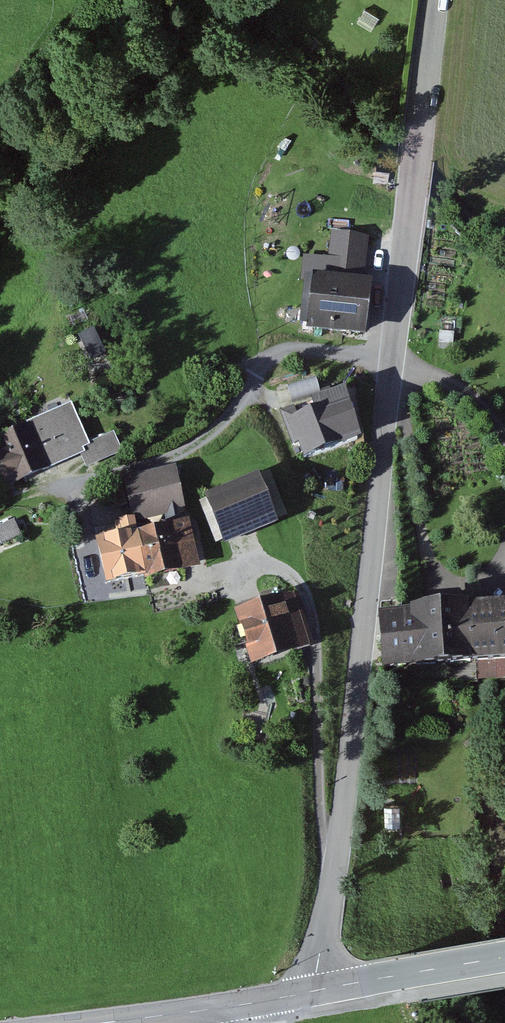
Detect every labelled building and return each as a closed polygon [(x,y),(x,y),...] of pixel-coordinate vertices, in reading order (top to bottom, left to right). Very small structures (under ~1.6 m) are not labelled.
[(307,326),(365,332),(371,277),(313,270),(307,326)] [(78,333),(91,359),(106,352),(93,326),(78,333)] [(317,380),(291,385),(293,396),(319,391),(317,380)] [(356,434),(342,389),(284,407),(294,440),(307,436),(311,449),(356,434)] [(16,452),(3,457),(17,492),(57,476),(56,471),(88,458),(93,469),(130,454),(123,437),(97,447),(81,407),(36,425),(37,430),(12,440),(16,452)] [(173,467),(127,478),(136,515),(182,505),(173,467)] [(225,542),(278,519),(257,469),(203,492),(225,542)] [(185,518),(99,538),(109,578),(194,558),(185,518)] [(291,594),(240,610),(254,657),(306,641),(291,594)] [(377,607),(382,664),(504,654),(504,597),(377,607)]
